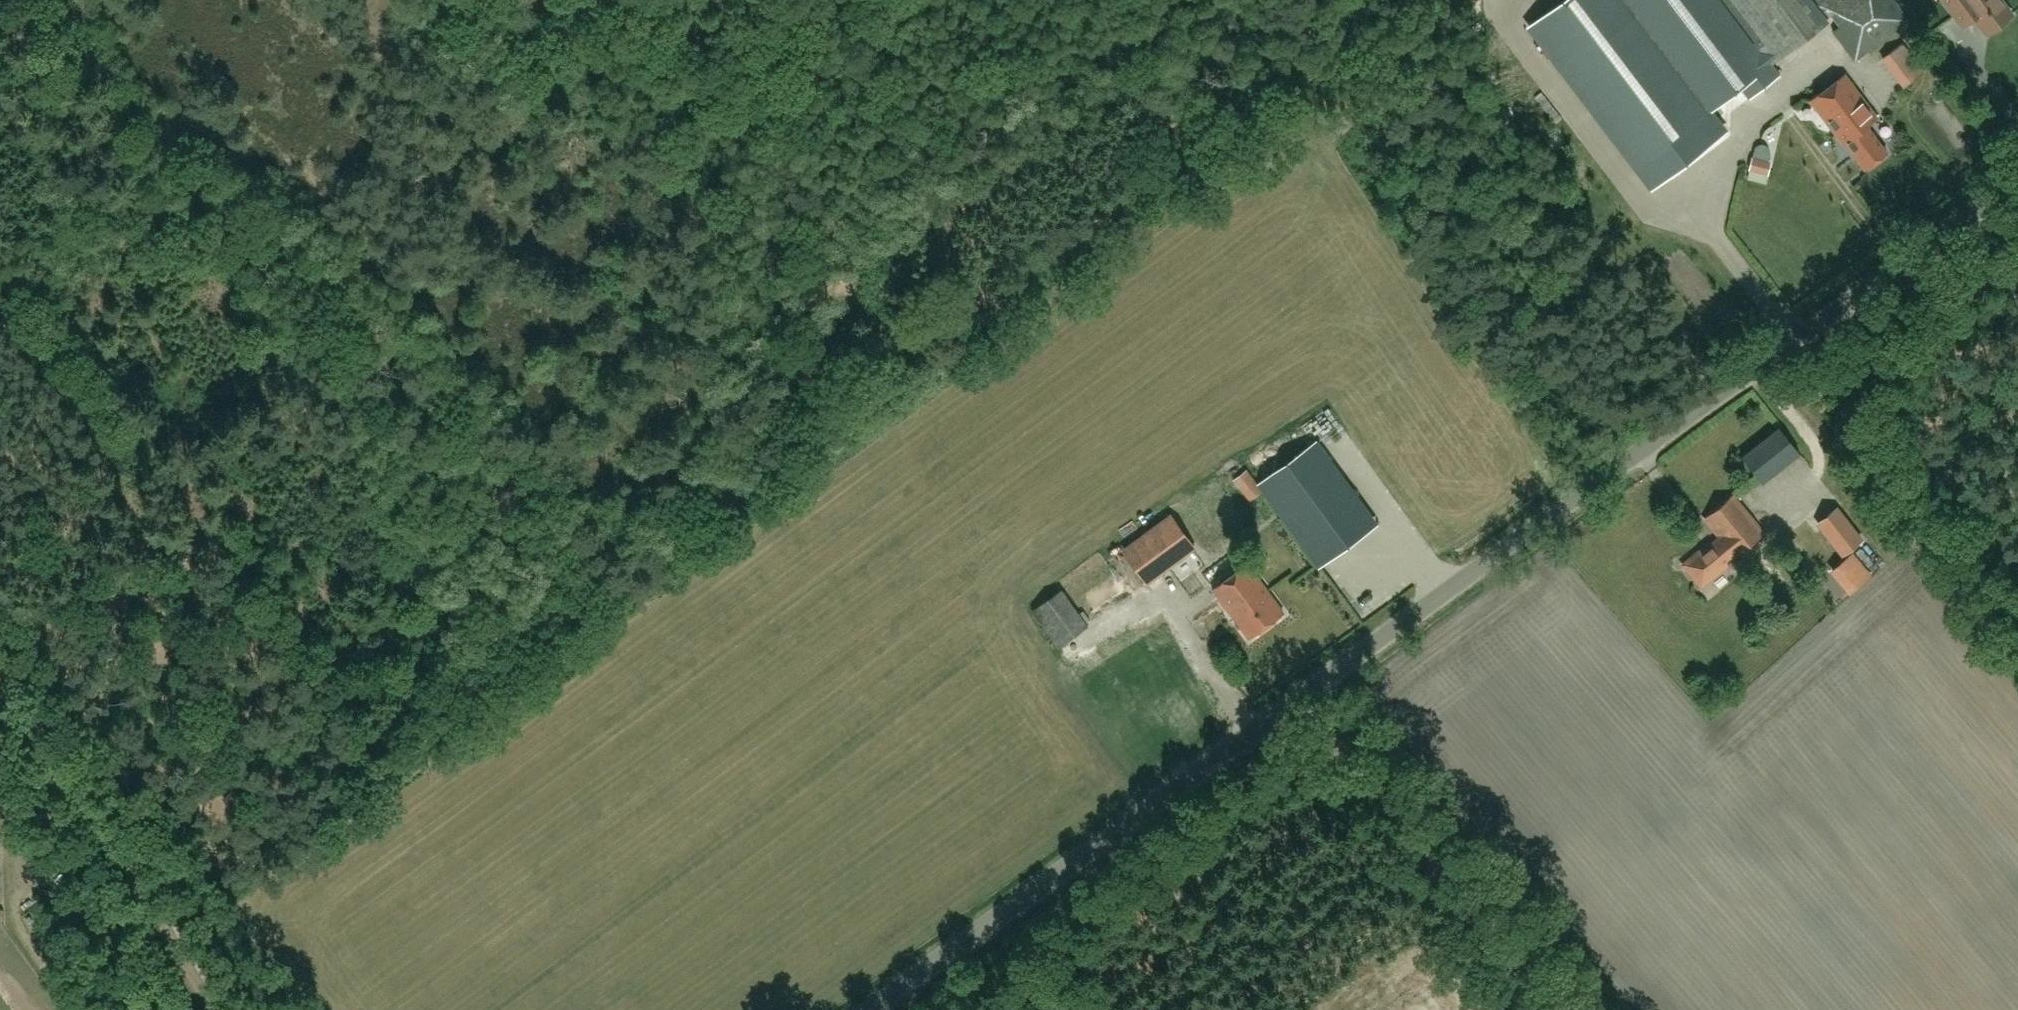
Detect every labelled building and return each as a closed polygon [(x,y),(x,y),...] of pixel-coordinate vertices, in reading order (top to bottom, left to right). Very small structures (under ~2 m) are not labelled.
[(1778,75),(1771,65),(1803,40),(1787,19),(1757,42),(1753,45),(1718,0),(1564,0),(1533,24),(1640,165),(1654,155),(1668,173),(1727,128),(1713,110),(1737,91),(1744,101),(1778,75)] [(1896,29),(1910,19),(1907,15),(1896,0),(1810,0),(1824,20),(1831,15),(1838,25),(1831,30),(1855,61),(1896,29)] [(1973,17),(1986,34),(2012,14),(2001,0),(1943,0),(1955,15),(1962,25),(1973,17)] [(1910,45),(1889,56),(1905,88),(1926,78),(1910,45)] [(1864,169),(1875,160),(1887,152),(1866,125),(1876,117),(1844,74),(1810,100),(1842,143),(1844,142),(1864,169)] [(1759,160),(1754,176),(1771,182),(1776,166),(1759,160)] [(1779,427),(1742,457),(1762,483),(1800,453),(1779,427)] [(1258,481),(1319,560),(1371,519),(1310,440),(1258,481)] [(1231,483),(1248,505),(1263,493),(1247,471),(1231,483)] [(1764,532),(1733,495),(1705,519),(1718,535),(1683,564),(1701,587),(1728,565),(1727,563),(1735,556),(1736,556),(1764,532)] [(1836,507),(1817,522),(1842,554),(1861,539),(1836,507)] [(1125,551),(1147,581),(1193,547),(1171,518),(1125,551)] [(1857,551),(1833,567),(1852,594),(1876,578),(1857,551)] [(1249,638),(1284,613),(1247,563),(1213,588),(1249,638)]
